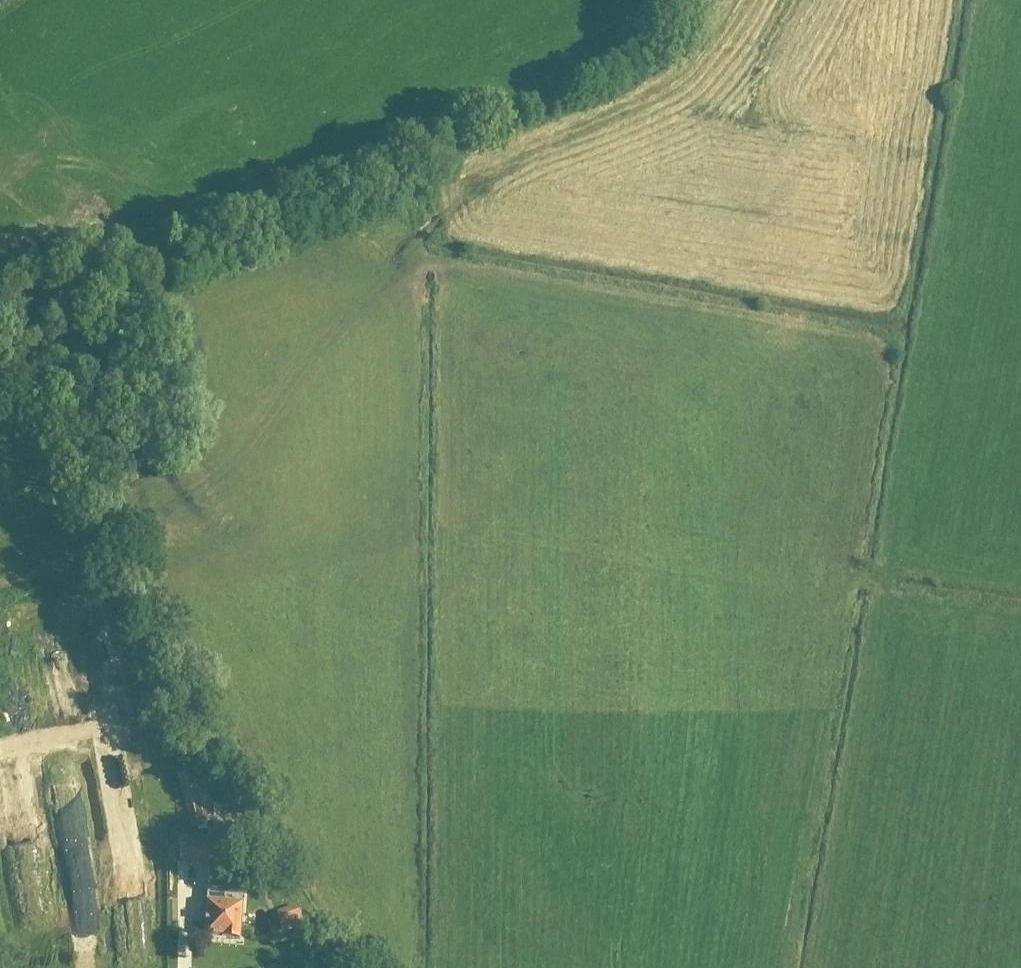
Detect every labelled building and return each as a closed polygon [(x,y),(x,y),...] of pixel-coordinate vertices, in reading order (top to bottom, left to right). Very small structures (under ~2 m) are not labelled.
[(212,822),(198,770),(177,776),(191,827),(212,822)] [(180,862),(226,861),(225,833),(207,833),(208,841),(179,842),(180,862)] [(241,906),(240,906),(241,887),(208,885),(206,903),(204,939),(208,939),(208,942),(217,943),(217,940),(238,941),(241,906)] [(305,915),(284,919),(288,936),(309,932),(305,915)]
